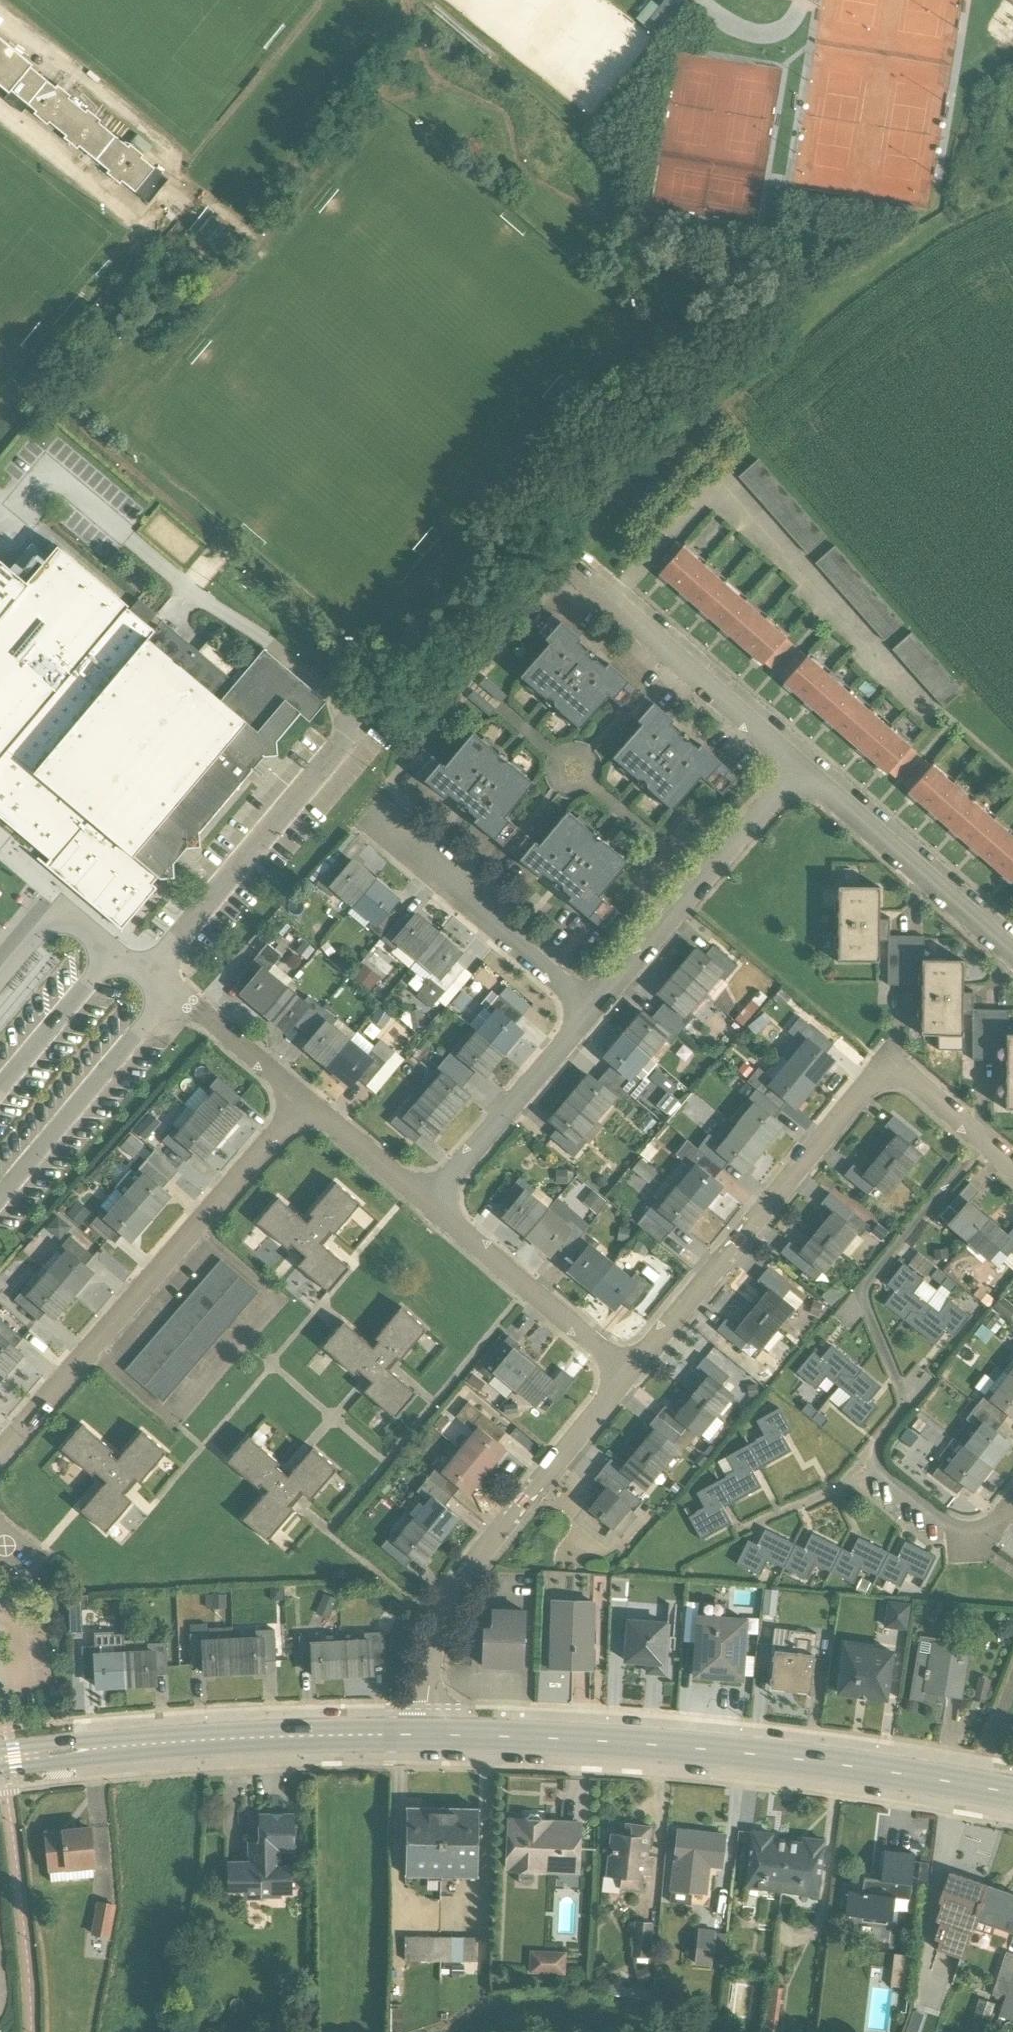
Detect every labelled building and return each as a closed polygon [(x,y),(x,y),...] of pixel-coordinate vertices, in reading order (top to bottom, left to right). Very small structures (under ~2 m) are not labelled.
[(635,20),(654,37),(680,5),(674,0),(664,0),(658,8),(650,1),(635,20)] [(0,40),(0,88),(8,94),(4,100),(21,114),(28,106),(35,112),(33,115),(47,126),(49,124),(64,136),(63,139),(77,150),(79,148),(108,171),(106,174),(120,185),(122,183),(149,205),(169,181),(142,159),(151,147),(137,135),(128,147),(99,124),(101,121),(87,110),(85,112),(69,99),(71,97),(57,85),(55,88),(31,68),(32,66),(0,40)] [(758,460),(738,478),(746,487),(766,469),(758,460)] [(766,469),(746,487),(755,497),(775,479),(766,469)] [(775,479),(755,497),(763,507),(783,489),(775,479)] [(783,489),(763,507),(772,516),(792,498),(783,489)] [(792,498),(772,516),(781,526),(801,508),(792,498)] [(801,508),(781,526),(789,536),(809,518),(801,508)] [(809,518),(789,536),(798,546),(818,528),(809,518)] [(818,528),(798,546),(806,555),(827,537),(818,528)] [(675,543),(654,568),(660,573),(681,548),(675,543)] [(660,573),(658,575),(679,593),(706,563),(685,544),(681,548),(660,573)] [(834,546),(814,564),(823,574),(843,556),(834,546)] [(49,858),(44,866),(121,929),(156,888),(150,884),(158,877),(161,879),(173,878),(172,864),(185,849),(199,848),(198,834),(263,757),(278,756),(276,742),(299,715),(308,723),(326,702),(263,650),(235,683),(162,622),(154,631),(148,626),(156,616),(138,600),(129,611),(126,608),(127,606),(56,547),(25,583),(0,562),(0,818),(49,858)] [(843,556),(823,574),(832,583),(851,566),(843,556)] [(727,581),(706,563),(679,593),(700,611),(727,581)] [(851,566),(832,583),(840,593),(860,575),(851,566)] [(860,575),(840,593),(849,603),(868,585),(860,575)] [(747,599),(727,581),(700,611),(721,630),(747,599)] [(868,585),(849,603),(857,613),(877,595),(868,585)] [(877,595),(857,613),(866,622),(886,605),(877,595)] [(768,618),(747,599),(721,630),(742,648),(768,618)] [(886,605),(866,622),(875,632),(894,614),(886,605)] [(518,677),(545,700),(550,700),(553,703),(553,707),(579,729),(608,696),(621,708),(636,689),(608,664),(605,667),(597,661),(593,661),(586,656),(586,652),(577,644),(580,640),(543,608),(527,625),(548,644),(518,677)] [(894,614),(875,632),(883,642),(903,624),(894,614)] [(789,635),(768,618),(742,648),(761,665),(762,664),(785,639),(789,635)] [(911,633),(891,650),(900,660),(919,643),(911,633)] [(785,639),(762,664),(770,670),(792,645),(785,639)] [(919,643),(900,660),(909,670),(928,652),(919,643)] [(800,652),(779,676),(783,681),(806,657),(800,652)] [(928,652),(909,670),(917,679),(937,662),(928,652)] [(783,681),(782,683),(803,702),(830,671),(810,653),(806,657),(783,681)] [(464,673),(445,699),(452,705),(488,662),(480,654),(464,673)] [(937,662),(917,679),(926,689),(946,672),(937,662)] [(851,690),(830,671),(803,702),(824,720),(851,690)] [(946,672),(926,689),(935,699),(954,682),(946,672)] [(485,678),(479,685),(500,704),(507,696),(485,678)] [(954,682),(935,699),(943,709),(963,691),(954,682)] [(624,711),(640,693),(636,689),(621,708),(624,711)] [(871,707),(851,690),(824,720),(844,738),(871,707)] [(495,710),(474,691),(467,698),(489,717),(495,710)] [(624,711),(628,714),(644,696),(640,693),(624,711)] [(644,696),(628,714),(641,725),(611,759),(638,781),(642,780),(646,784),(646,788),(671,810),(701,777),(722,796),(737,778),(700,745),(697,749),(689,742),(684,742),(678,737),(678,732),(669,725),(673,721),(644,696)] [(891,725),(871,707),(844,738),(864,756),(891,725)] [(912,744),(891,725),(864,756),(886,774),(887,773),(910,747),(912,744)] [(473,823),(502,847),(517,829),(505,817),(533,784),(525,777),(527,773),(518,765),(515,768),(507,762),(502,763),(498,760),(498,755),(492,750),(495,746),(484,738),(482,741),(472,733),(443,767),(422,750),(406,767),(445,800),(448,796),(456,803),(461,803),(467,807),(467,812),(476,819),(473,823)] [(917,753),(910,747),(887,773),(894,779),(917,753)] [(908,791),(930,767),(924,761),(903,786),(908,791)] [(928,811),(955,781),(933,762),(930,767),(908,791),(907,793),(928,811)] [(948,829),(975,799),(955,781),(928,811),(948,829)] [(969,847),(996,817),(975,799),(948,829),(969,847)] [(538,846),(525,835),(510,854),(539,878),(542,874),(551,882),(555,881),(561,886),(561,890),(570,898),(567,901),(605,933),(620,915),(599,897),(627,863),(619,855),(621,852),(611,844),(609,847),(602,841),(596,842),(593,839),(593,834),(586,829),(589,825),(579,817),(577,820),(567,812),(538,846)] [(990,865),(1012,839),(1012,833),(996,817),(969,847),(990,865)] [(517,829),(502,847),(506,850),(521,832),(517,829)] [(525,835),(521,832),(506,850),(510,854),(525,835)] [(1010,884),(1012,882),(1012,881),(1012,839),(990,865),(1010,884)] [(351,909),(376,880),(351,859),(344,868),(334,861),(314,885),(336,903),(340,899),(351,909)] [(380,940),(400,916),(391,909),(399,899),(376,880),(351,909),(347,914),(365,930),(366,928),(380,940)] [(887,941),(888,937),(888,921),(877,921),(878,888),(838,888),(837,962),(877,962),(877,941),(887,941)] [(415,962),(440,934),(415,912),(407,922),(400,916),(380,940),(394,951),(398,947),(415,962)] [(426,983),(415,997),(430,1009),(436,1002),(463,969),(455,962),(463,953),(440,934),(415,962),(409,969),(426,983)] [(888,937),(887,941),(887,961),(899,961),(899,937),(888,937)] [(911,937),(899,937),(899,961),(910,961),(911,937)] [(922,937),(911,937),(910,961),(921,961),(922,937)] [(295,951),(306,960),(313,950),(303,942),(295,951)] [(241,995),(263,1014),(287,986),(292,980),(274,965),(282,956),(265,943),(238,979),(247,987),(241,995)] [(675,970),(713,1002),(713,1003),(728,985),(723,981),(735,966),(712,947),(705,955),(695,947),(675,970)] [(898,986),(899,961),(887,961),(887,986),(898,986)] [(910,986),(910,961),(899,961),(898,986),(910,986)] [(921,961),(910,961),(910,986),(920,986),(921,961)] [(971,1015),(972,1010),(972,994),(961,994),(961,962),(921,961),(920,986),(920,1035),(961,1035),(961,1015),(971,1015)] [(353,978),(370,991),(380,978),(363,965),(353,978)] [(471,975),(463,969),(436,1002),(444,1009),(471,975)] [(659,1009),(682,1030),(693,1017),(697,1021),(713,1002),(675,970),(654,994),(664,1002),(659,1009)] [(287,986),(263,1014),(286,1033),(292,1025),(301,1032),(321,1008),(308,997),(304,1001),(287,986)] [(772,1000),(782,1008),(791,998),(781,989),(772,1000)] [(461,991),(450,1004),(461,1013),(472,1000),(461,991)] [(759,991),(734,1020),(742,1027),(766,998),(759,991)] [(471,1028),(503,1054),(521,1032),(514,1026),(522,1016),(498,996),(486,1011),(484,1009),(469,1026),(471,1028)] [(333,1025),(350,1040),(354,1035),(355,1034),(338,1019),(339,1017),(325,1006),(322,1009),(336,1021),(333,1025)] [(370,1022),(383,1029),(392,1016),(378,1007),(370,1022)] [(322,1009),(321,1008),(301,1032),(311,1041),(304,1048),(327,1067),(350,1040),(333,1025),(336,1021),(322,1009)] [(621,1034),(657,1064),(672,1047),(669,1044),(682,1030),(659,1009),(651,1018),(641,1010),(621,1034)] [(411,1029),(425,1026),(422,1010),(406,1013),(411,1029)] [(972,1010),(971,1015),(970,1034),(982,1034),(982,1010),(972,1010)] [(994,1010),(982,1010),(982,1034),(994,1034),(994,1010)] [(1006,1010),(994,1010),(994,1034),(1005,1034),(1006,1010)] [(779,1056),(815,1085),(834,1061),(826,1054),(832,1045),(800,1018),(787,1032),(793,1038),(779,1056)] [(471,1028),(443,1060),(467,1081),(474,1072),(482,1079),(503,1054),(471,1028)] [(605,1072),(628,1093),(636,1101),(647,1086),(642,1082),(657,1064),(621,1034),(600,1058),(610,1066),(605,1072)] [(982,1059),(982,1034),(970,1034),(970,1059),(982,1059)] [(994,1059),(994,1034),(982,1034),(982,1059),(994,1059)] [(1004,1059),(1005,1034),(994,1034),(994,1059),(1004,1059)] [(1005,1034),(1004,1059),(1004,1108),(1012,1108),(1012,1034),(1005,1034)] [(354,1035),(350,1040),(327,1067),(352,1087),(358,1080),(366,1087),(394,1053),(380,1040),(372,1050),(354,1035)] [(404,1060),(394,1053),(366,1087),(374,1094),(404,1060)] [(685,1070),(695,1079),(709,1061),(701,1055),(696,1061),(694,1060),(685,1070)] [(755,1090),(778,1110),(785,1102),(794,1110),(815,1085),(779,1056),(765,1074),(758,1068),(746,1082),(755,1090)] [(417,1091),(448,1118),(467,1096),(460,1089),(467,1081),(443,1060),(417,1091)] [(568,1096),(602,1127),(617,1109),(615,1108),(628,1093),(605,1072),(597,1081),(587,1073),(568,1096)] [(193,1114),(220,1137),(240,1115),(232,1108),(241,1098),(217,1078),(190,1110),(193,1114)] [(729,1121),(734,1125),(763,1149),(782,1125),(773,1117),(778,1110),(755,1090),(729,1121)] [(417,1091),(390,1123),(414,1144),(422,1134),(429,1140),(448,1118),(417,1091)] [(667,1092),(656,1106),(666,1115),(668,1112),(672,1115),(679,1107),(676,1104),(678,1102),(667,1092)] [(549,1138),(573,1157),(585,1143),(587,1145),(603,1128),(602,1127),(568,1096),(546,1121),(556,1129),(549,1138)] [(151,1114),(135,1132),(144,1141),(160,1123),(151,1114)] [(201,1159),(220,1137),(193,1114),(179,1131),(174,1127),(162,1142),(186,1162),(194,1152),(201,1159)] [(893,1134),(878,1153),(900,1174),(918,1153),(907,1144),(915,1134),(892,1115),(883,1126),(893,1134)] [(708,1135),(696,1149),(720,1169),(726,1161),(742,1174),(763,1149),(734,1125),(719,1143),(708,1135)] [(120,1148),(132,1157),(143,1144),(130,1134),(120,1148)] [(667,1178),(703,1207),(723,1184),(714,1176),(720,1169),(696,1149),(686,1141),(675,1155),(681,1160),(667,1178)] [(657,1153),(648,1145),(639,1155),(649,1163),(657,1153)] [(169,1181),(177,1171),(153,1151),(146,1160),(169,1181)] [(842,1174),(876,1200),(883,1191),(885,1193),(900,1174),(878,1153),(862,1172),(851,1163),(842,1174)] [(631,1171),(652,1187),(661,1176),(640,1159),(631,1171)] [(114,1189),(151,1219),(171,1197),(163,1190),(169,1181),(146,1160),(135,1173),(131,1170),(114,1189)] [(556,1185),(568,1185),(567,1171),(555,1171),(556,1185)] [(526,1237),(554,1202),(536,1188),(534,1190),(519,1178),(499,1202),(509,1210),(503,1218),(526,1237)] [(667,1233),(674,1226),(683,1233),(703,1207),(667,1178),(652,1195),(656,1199),(644,1214),(667,1233)] [(945,1224),(966,1242),(986,1220),(967,1203),(978,1191),(967,1182),(938,1215),(947,1223),(945,1224)] [(298,1266),(328,1292),(348,1268),(320,1244),(330,1232),(333,1235),(359,1205),(335,1184),(309,1214),(313,1217),(306,1224),(278,1200),(257,1223),(287,1249),(291,1245),(306,1257),(298,1266)] [(121,1236),(129,1244),(151,1219),(114,1189),(100,1206),(104,1209),(91,1224),(114,1244),(121,1236)] [(582,1202),(596,1214),(606,1202),(592,1191),(582,1202)] [(829,1212),(814,1229),(840,1251),(848,1257),(862,1240),(858,1236),(868,1225),(828,1192),(819,1203),(829,1212)] [(564,1254),(584,1230),(589,1225),(557,1198),(554,1202),(526,1237),(548,1255),(556,1248),(564,1254)] [(66,1214),(80,1226),(91,1214),(77,1202),(66,1214)] [(659,1243),(667,1233),(644,1214),(636,1223),(659,1243)] [(46,1230),(60,1240),(70,1227),(57,1217),(46,1230)] [(966,1242),(988,1261),(989,1259),(996,1266),(1001,1261),(1012,1247),(1012,1226),(1004,1236),(986,1220),(966,1242)] [(869,1232),(879,1240),(887,1230),(877,1222),(869,1232)] [(787,1241),(778,1252),(813,1280),(820,1272),(822,1273),(840,1251),(814,1229),(798,1250),(787,1241)] [(567,1271),(590,1289),(613,1262),(595,1247),(598,1243),(584,1230),(564,1254),(572,1261),(567,1271)] [(42,1268),(74,1297),(94,1273),(85,1265),(92,1257),(85,1251),(89,1246),(75,1234),(71,1238),(69,1236),(42,1268)] [(1001,1261),(1012,1270),(1012,1269),(1012,1247),(1001,1261)] [(920,1275),(928,1276),(935,1268),(936,1266),(916,1251),(906,1264),(920,1275)] [(212,1270),(231,1286),(239,1277),(220,1260),(212,1270)] [(613,1262),(590,1289),(613,1308),(619,1300),(629,1308),(649,1284),(634,1272),(631,1277),(613,1262)] [(922,1279),(901,1263),(885,1284),(893,1290),(882,1304),(902,1319),(909,1311),(924,1314),(930,1306),(925,1301),(913,1292),(922,1279)] [(53,1321),(74,1297),(42,1268),(13,1301),(36,1321),(44,1313),(53,1321)] [(928,1276),(939,1283),(945,1276),(935,1268),(928,1276)] [(750,1308),(776,1329),(793,1309),(794,1310),(802,1301),(764,1269),(756,1280),(766,1289),(750,1308)] [(204,1279),(223,1295),(231,1286),(212,1270),(204,1279)] [(945,1276),(939,1283),(949,1292),(956,1284),(945,1276)] [(258,1293),(239,1277),(231,1286),(250,1302),(258,1293)] [(196,1288),(215,1304),(223,1295),(204,1279),(196,1288)] [(925,1301),(935,1289),(922,1279),(913,1292),(925,1301)] [(819,1295),(829,1306),(846,1290),(836,1280),(819,1295)] [(938,1311),(948,1299),(945,1297),(949,1292),(939,1284),(935,1289),(925,1301),(930,1306),(938,1311)] [(250,1302),(231,1286),(223,1295),(242,1311),(250,1302)] [(196,1288),(188,1297),(207,1313),(215,1304),(196,1288)] [(242,1311),(223,1295),(215,1304),(234,1321),(242,1311)] [(1007,1319),(1012,1311),(1012,1308),(999,1295),(991,1305),(1007,1319)] [(188,1297),(180,1306),(199,1322),(207,1313),(188,1297)] [(909,1311),(902,1319),(933,1344),(944,1330),(952,1336),(969,1315),(948,1299),(938,1311),(930,1306),(924,1314),(909,1311)] [(234,1321),(215,1304),(207,1313),(226,1330),(234,1321)] [(180,1306),(172,1315),(191,1332),(199,1322),(180,1306)] [(364,1391),(394,1417),(415,1392),(386,1368),(396,1357),(398,1359),(424,1328),(400,1308),(375,1339),(378,1341),(372,1348),(344,1324),(323,1348),(353,1374),(357,1370),(371,1382),(364,1391)] [(746,1339),(759,1349),(776,1329),(750,1308),(735,1327),(723,1318),(714,1329),(738,1348),(746,1339)] [(226,1330),(207,1313),(199,1322),(218,1339),(226,1330)] [(172,1315),(164,1325),(183,1341),(191,1332),(172,1315)] [(2,1379),(23,1355),(15,1348),(21,1339),(0,1321),(0,1377),(2,1379)] [(210,1348),(218,1339),(199,1322),(191,1332),(210,1348)] [(164,1325),(156,1334),(175,1350),(183,1341),(164,1325)] [(202,1357),(210,1348),(191,1332),(183,1341),(202,1357)] [(156,1334),(148,1343),(167,1359),(175,1350),(156,1334)] [(495,1371),(515,1388),(533,1366),(513,1350),(518,1344),(507,1335),(478,1370),(489,1379),(495,1371)] [(974,1338),(969,1345),(999,1366),(1003,1360),(974,1338)] [(202,1357),(183,1341),(175,1350),(194,1366),(202,1357)] [(148,1343),(140,1352),(159,1368),(167,1359),(148,1343)] [(859,1369),(830,1344),(819,1357),(811,1351),(794,1371),(815,1388),(825,1376),(832,1381),(839,1373),(853,1377),(859,1369)] [(955,1356),(969,1366),(977,1355),(964,1345),(955,1356)] [(194,1366),(175,1350),(167,1359),(186,1376),(194,1366)] [(140,1352),(132,1361),(151,1377),(159,1368),(140,1352)] [(689,1396),(715,1416),(733,1394),(720,1384),(727,1375),(703,1355),(694,1367),(705,1375),(689,1396)] [(1001,1371),(1012,1380),(1012,1356),(1001,1371)] [(186,1376),(167,1359),(159,1368),(179,1385),(186,1376)] [(132,1361),(124,1371),(143,1387),(151,1377),(132,1361)] [(533,1366),(515,1388),(534,1404),(543,1393),(553,1401),(572,1377),(561,1369),(551,1381),(533,1366)] [(179,1385),(159,1368),(151,1377),(171,1394),(179,1385)] [(839,1373),(832,1381),(837,1386),(849,1396),(840,1408),(839,1409),(860,1426),(876,1405),(869,1399),(880,1386),(859,1369),(853,1377),(839,1373)] [(976,1403),(1000,1423),(1006,1414),(1012,1420),(1012,1380),(1001,1371),(993,1381),(983,1394),(976,1403)] [(473,1373),(466,1381),(478,1391),(485,1383),(473,1373)] [(993,1381),(983,1373),(973,1386),(983,1394),(993,1381)] [(171,1394),(151,1377),(143,1387),(163,1403),(171,1394)] [(849,1396),(837,1386),(827,1398),(840,1408),(849,1396)] [(663,1404),(655,1414),(688,1442),(695,1434),(698,1437),(715,1416),(689,1396),(674,1413),(663,1404)] [(458,1448),(486,1472),(507,1448),(498,1441),(505,1432),(468,1400),(455,1415),(472,1430),(458,1448)] [(800,1410),(810,1419),(817,1411),(807,1402),(800,1410)] [(961,1444),(989,1466),(1007,1443),(993,1433),(1000,1423),(976,1403),(964,1418),(975,1427),(961,1444)] [(763,1435),(748,1443),(761,1466),(790,1450),(782,1435),(790,1430),(778,1407),(754,1420),(763,1435)] [(817,1411),(810,1419),(821,1427),(826,1418),(817,1411)] [(651,1428),(636,1447),(661,1469),(678,1448),(681,1450),(688,1442),(655,1414),(647,1425),(651,1428)] [(909,1426),(935,1446),(942,1435),(916,1417),(909,1426)] [(81,1511),(105,1532),(132,1501),(122,1493),(135,1480),(139,1483),(166,1453),(141,1432),(117,1461),(110,1455),(112,1452),(81,1426),(60,1449),(92,1476),(94,1472),(106,1482),(81,1511)] [(417,1445),(426,1452),(438,1436),(430,1429),(417,1445)] [(242,1518),(266,1539),(292,1509),(288,1505),(300,1491),(309,1498),(335,1468),(312,1448),(287,1476),(276,1466),(279,1462),(248,1436),(227,1460),(258,1487),(261,1484),(268,1490),(242,1518)] [(937,1455),(941,1459),(932,1471),(930,1474),(955,1493),(963,1483),(971,1489),(989,1466),(961,1444),(949,1438),(937,1455)] [(724,1476),(718,1479),(731,1502),(760,1486),(752,1471),(761,1466),(748,1443),(716,1460),(724,1476)] [(609,1457),(601,1468),(624,1487),(630,1479),(643,1489),(647,1485),(652,1489),(665,1473),(661,1469),(636,1447),(620,1467),(609,1457)] [(428,1476),(451,1497),(458,1489),(466,1496),(486,1472),(458,1448),(444,1465),(440,1461),(428,1476)] [(603,1487),(585,1508),(611,1529),(612,1527),(620,1534),(637,1514),(637,1511),(643,1504),(641,1503),(642,1501),(624,1487),(601,1468),(592,1478),(603,1487)] [(395,1475),(384,1488),(392,1495),(404,1481),(395,1475)] [(411,1517),(440,1541),(460,1516),(445,1505),(451,1497),(428,1476),(415,1491),(426,1500),(411,1517)] [(687,1516),(700,1539),(730,1522),(722,1507),(731,1502),(718,1479),(695,1492),(702,1506),(694,1510),(694,1512),(687,1516)] [(420,1566),(440,1541),(411,1517),(406,1512),(379,1546),(404,1565),(410,1558),(420,1566)] [(756,1543),(747,1539),(735,1562),(759,1575),(766,1560),(775,1565),(775,1564),(782,1567),(794,1543),(763,1528),(756,1543)] [(803,1547),(794,1543),(782,1567),(805,1579),(813,1564),(821,1569),(822,1568),(829,1571),(840,1547),(810,1532),(803,1547)] [(840,1547),(829,1571),(852,1582),(859,1568),(868,1573),(869,1571),(875,1575),(887,1551),(856,1536),(849,1551),(840,1547)] [(887,1551),(875,1575),(899,1587),(906,1572),(915,1577),(916,1575),(923,1579),(934,1555),(903,1540),(896,1555),(887,1551)] [(587,1594),(608,1595),(609,1578),(588,1577),(587,1594)] [(763,1587),(761,1613),(774,1614),(777,1588),(763,1587)] [(323,1592),(315,1612),(328,1618),(336,1597),(323,1592)] [(205,1609),(228,1609),(228,1594),(205,1594),(205,1609)] [(87,1595),(67,1596),(68,1631),(82,1631),(81,1608),(87,1608),(87,1595)] [(548,1669),(593,1670),(594,1600),(549,1598),(548,1669)] [(882,1626),(904,1628),(907,1601),(885,1599),(882,1626)] [(692,1675),(740,1678),(740,1674),(742,1654),(744,1616),(726,1615),(727,1604),(702,1602),(701,1613),(697,1613),(692,1675)] [(482,1665),(521,1667),(523,1610),(491,1609),(491,1628),(483,1628),(482,1665)] [(1012,1624),(1012,1623),(1008,1613),(990,1620),(995,1631),(1012,1624)] [(646,1671),(663,1673),(668,1623),(665,1623),(666,1620),(628,1617),(624,1660),(647,1661),(646,1671)] [(816,1632),(772,1627),(770,1645),(774,1645),(772,1668),(768,1687),(808,1691),(814,1647),(816,1632)] [(232,1636),(234,1674),(265,1673),(265,1660),(275,1660),(274,1628),(254,1629),(254,1634),(232,1636)] [(96,1686),(125,1685),(123,1644),(122,1633),(113,1633),(113,1630),(93,1632),(94,1645),(81,1646),(83,1677),(95,1676),(96,1686)] [(202,1676),(234,1674),(232,1636),(232,1630),(190,1632),(191,1664),(201,1664),(202,1676)] [(342,1638),(342,1674),(371,1673),(371,1663),(384,1662),(382,1631),(363,1632),(363,1637),(342,1638)] [(313,1676),(342,1674),(342,1638),(317,1640),(317,1635),(299,1635),(300,1666),(312,1665),(313,1676)] [(908,1697),(940,1704),(940,1703),(935,1702),(936,1694),(959,1697),(968,1647),(951,1644),(951,1641),(918,1635),(908,1697)] [(891,1648),(843,1641),(836,1692),(856,1694),(856,1692),(865,1693),(865,1696),(884,1698),(891,1648)] [(123,1644),(125,1685),(155,1684),(154,1673),(168,1672),(166,1642),(123,1644)] [(742,1654),(740,1674),(751,1675),(753,1655),(742,1654)] [(971,1698),(983,1701),(988,1679),(977,1676),(971,1698)] [(404,1875),(441,1876),(442,1806),(406,1806),(404,1875)] [(442,1806),(441,1876),(477,1876),(478,1807),(442,1806)] [(261,1897),(281,1897),(281,1894),(292,1894),(292,1862),(281,1862),(281,1851),(293,1851),(293,1813),(281,1813),(278,1816),(273,1816),(270,1813),(258,1813),(257,1840),(247,1840),(247,1859),(225,1859),(227,1891),(228,1891),(228,1899),(261,1898),(261,1897)] [(532,1871),(579,1874),(581,1819),(540,1817),(537,1813),(529,1813),(526,1817),(506,1816),(503,1871),(518,1871),(517,1879),(521,1884),(527,1884),(532,1880),(532,1871)] [(619,1877),(618,1888),(640,1890),(642,1874),(650,1875),(652,1855),(647,1854),(651,1825),(624,1822),(623,1834),(609,1832),(608,1845),(610,1848),(610,1851),(606,1854),(604,1875),(619,1877)] [(50,1880),(93,1876),(92,1867),(94,1866),(90,1827),(45,1832),(48,1869),(49,1869),(50,1880)] [(676,1827),(667,1900),(690,1903),(691,1891),(706,1893),(709,1866),(722,1868),(726,1833),(676,1827)] [(743,1887),(780,1891),(786,1839),(773,1837),(773,1832),(750,1829),(743,1887)] [(786,1839),(780,1891),(818,1896),(824,1838),(801,1836),(800,1841),(786,1839)] [(844,1913),(890,1921),(893,1894),(908,1896),(914,1853),(882,1849),(879,1877),(862,1875),(861,1889),(847,1888),(844,1913)] [(933,1937),(963,1947),(970,1927),(984,1884),(947,1871),(936,1901),(939,1903),(934,1919),(939,1921),(933,1937)] [(984,1884),(970,1927),(990,1935),(994,1925),(1009,1931),(1012,1919),(1012,1894),(984,1884)] [(90,1933),(110,1937),(116,1903),(96,1899),(90,1933)] [(630,1956),(648,1957),(651,1921),(633,1919),(630,1956)] [(693,1964),(710,1966),(712,1953),(722,1954),(725,1932),(715,1931),(715,1928),(698,1926),(693,1964)] [(404,1960),(439,1961),(440,1936),(404,1935),(404,1960)] [(440,1936),(439,1961),(475,1961),(475,1936),(440,1936)] [(527,1972),(564,1974),(565,1950),(528,1949),(527,1972)] [(1003,1999),(1012,1968),(1012,1952),(1004,1950),(990,1995),(1003,1999)] [(639,1983),(650,1977),(645,1964),(633,1970),(639,1983)] [(1003,1999),(998,2015),(1012,2020),(1012,1968),(1003,1999)] [(895,1991),(914,1994),(917,1973),(898,1971),(895,1991)] [(924,2002),(934,2003),(938,1977),(928,1975),(924,2002)] [(785,1987),(769,1985),(764,2031),(779,2031),(785,1987)] [(975,2031),(984,2031),(994,2002),(978,1997),(967,2029),(975,2031)]
